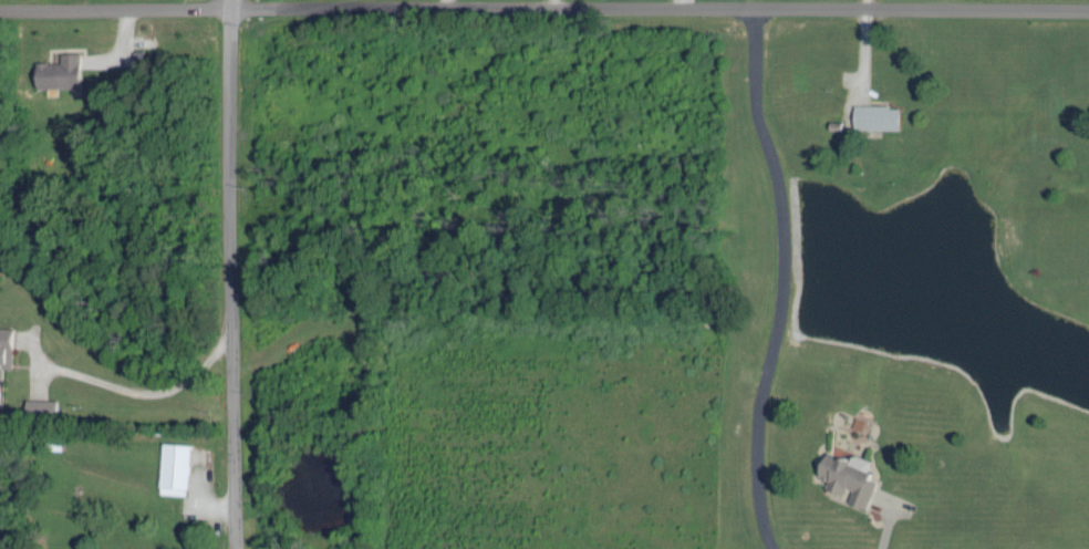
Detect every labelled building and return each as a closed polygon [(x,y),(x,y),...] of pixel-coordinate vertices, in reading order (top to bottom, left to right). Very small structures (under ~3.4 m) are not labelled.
[(33,61),(34,86),(78,86),(77,51),(59,51),(59,60),(33,61)] [(898,104),(852,104),(852,127),(898,127),(898,104)] [(0,324),(0,376),(1,376),(1,366),(10,366),(11,325),(0,324)] [(24,411),(54,412),(55,398),(25,396),(24,411)] [(189,441),(160,440),(158,491),(186,493),(189,441)] [(866,506),(875,478),(864,475),(870,457),(850,450),(847,457),(824,449),(815,474),(826,478),(823,486),(841,492),(844,485),(850,487),(846,499),(866,506)]
